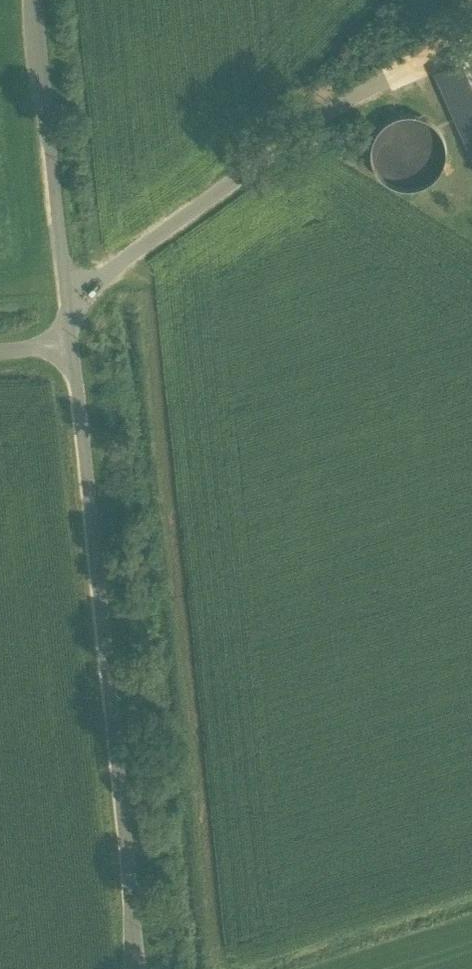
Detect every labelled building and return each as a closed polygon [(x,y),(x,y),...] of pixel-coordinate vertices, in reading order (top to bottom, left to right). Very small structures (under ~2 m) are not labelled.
[(467,57),(438,70),(471,145),(471,67),(467,57)]
